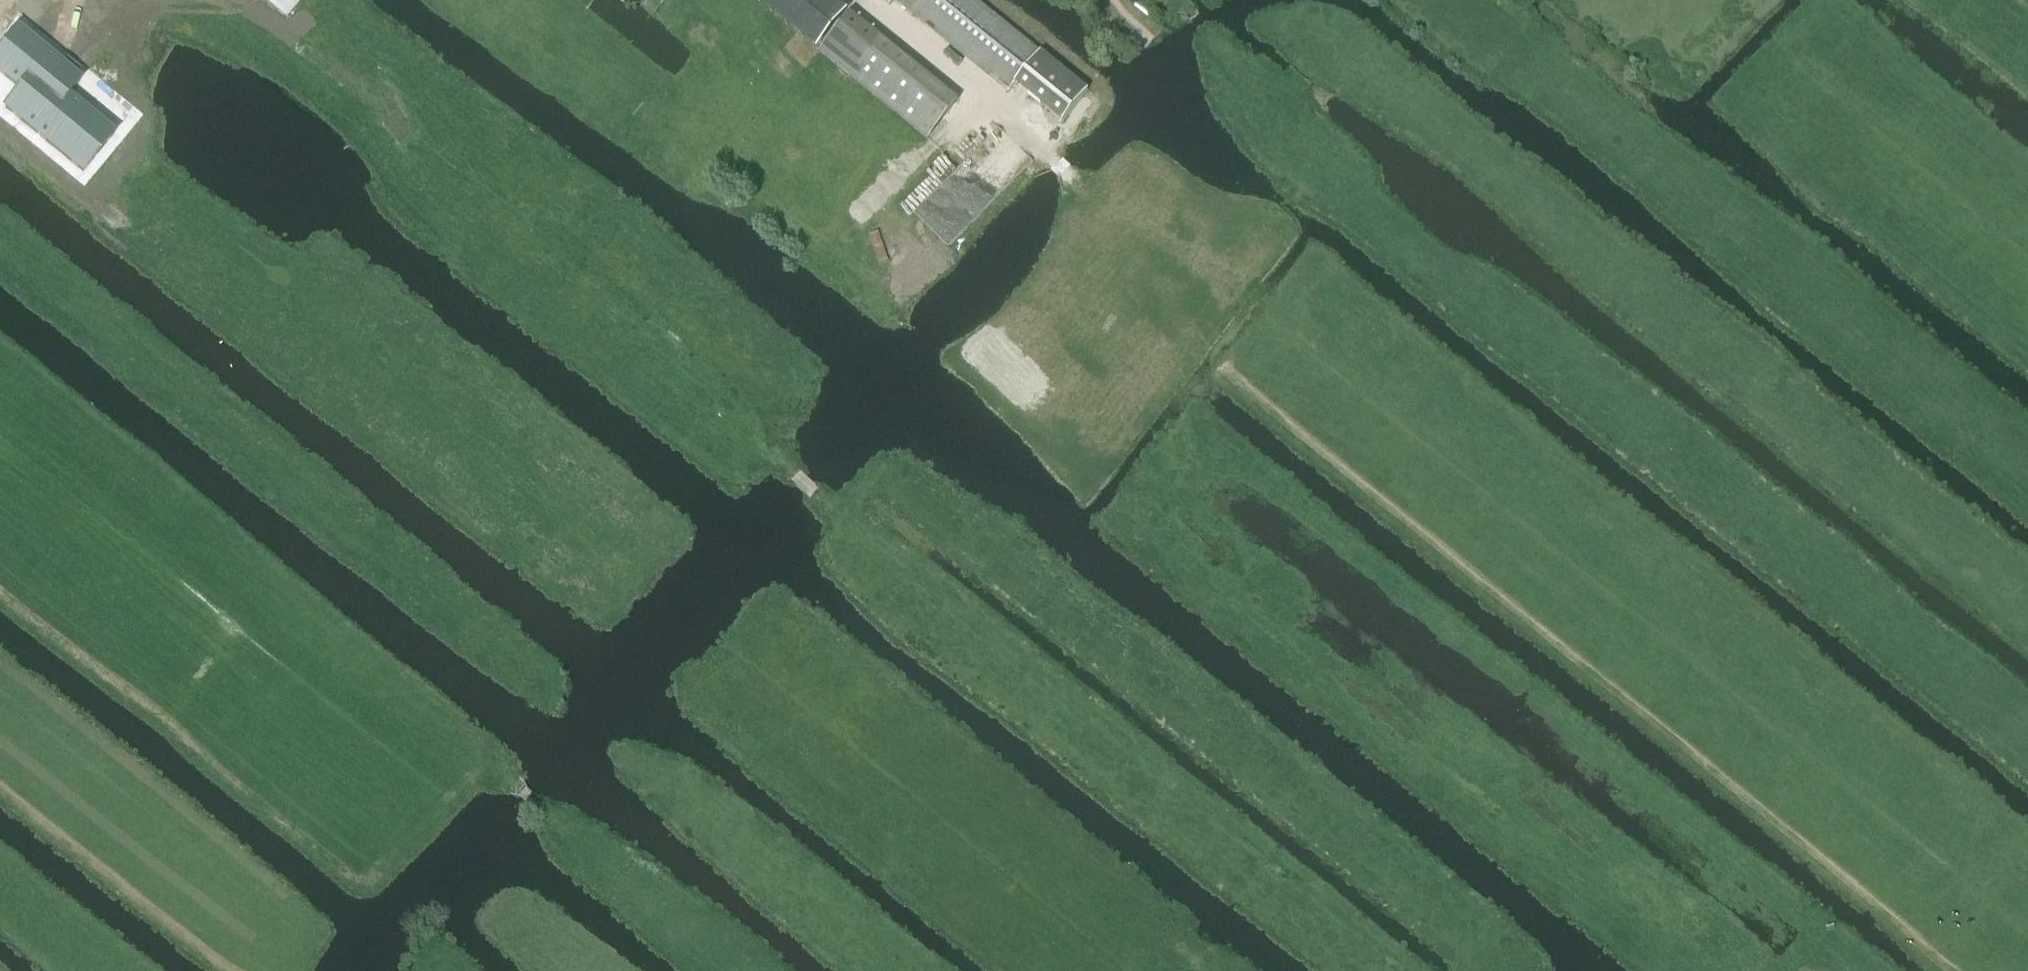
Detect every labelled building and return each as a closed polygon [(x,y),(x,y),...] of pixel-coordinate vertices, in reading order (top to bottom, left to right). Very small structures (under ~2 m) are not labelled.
[(889,6),(894,0),(927,27),(950,0),(881,0),(889,6)] [(0,53),(0,81),(16,96),(0,113),(0,114),(72,183),(105,148),(61,106),(75,92),(16,36),(0,53)]
